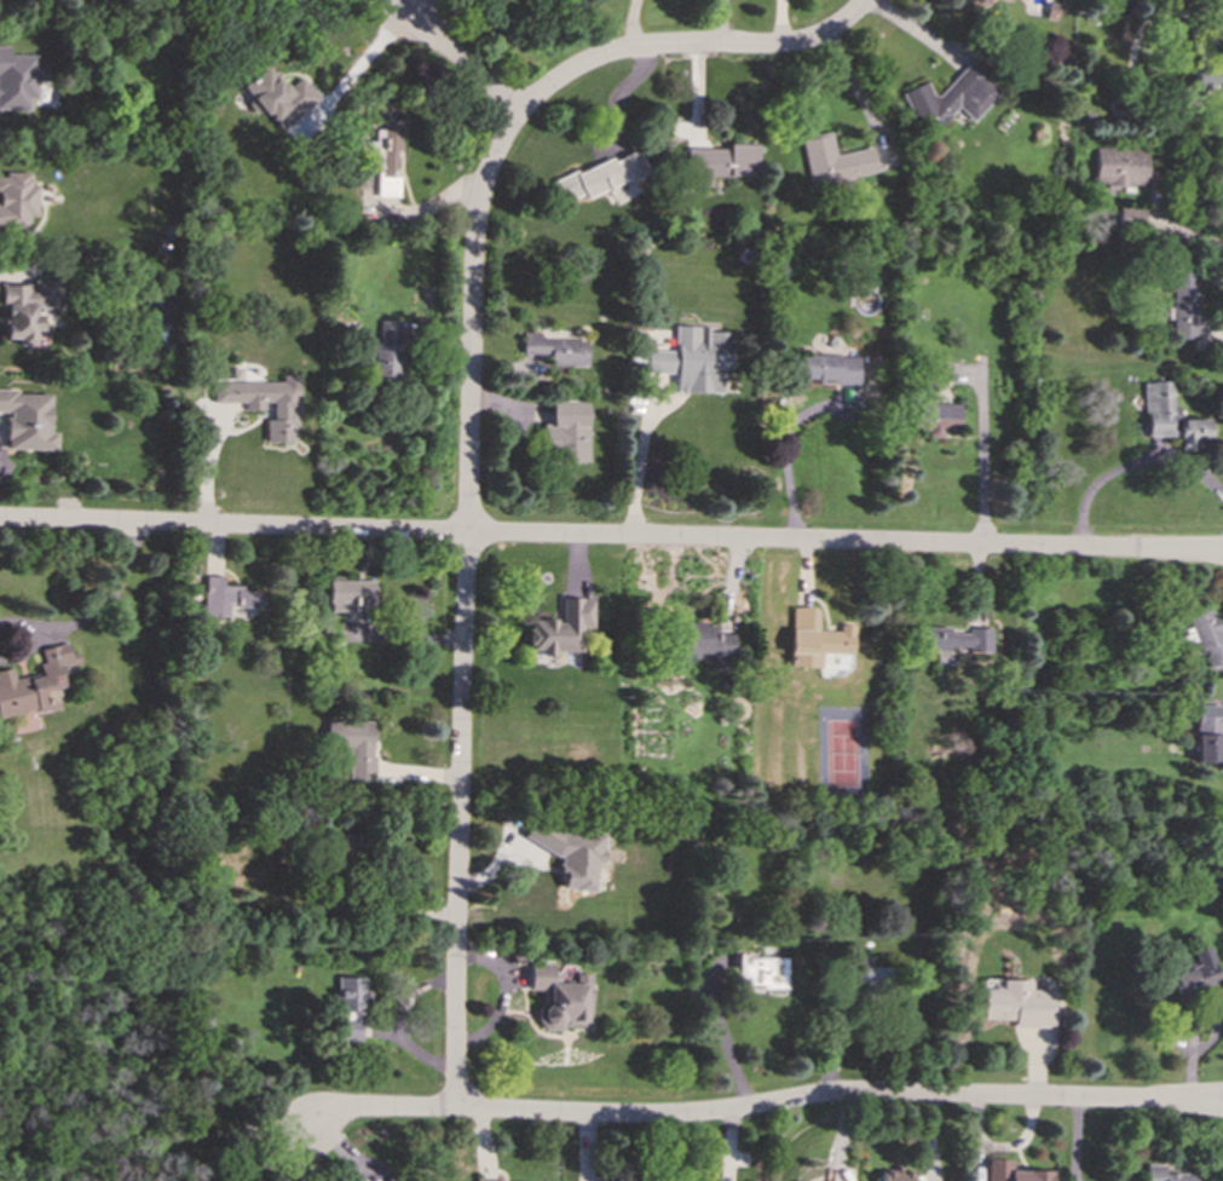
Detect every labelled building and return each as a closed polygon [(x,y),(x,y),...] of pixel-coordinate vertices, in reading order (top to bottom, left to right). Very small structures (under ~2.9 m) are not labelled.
[(29,98),(36,98),(36,82),(45,82),(45,68),(34,68),(34,56),(6,54),(6,46),(0,46),(0,109),(28,110),(29,98)] [(924,81),(895,94),(898,102),(910,111),(913,120),(924,115),(938,126),(948,113),(958,109),(971,121),(997,92),(994,83),(968,62),(936,97),(929,92),(924,81)] [(241,83),(250,99),(246,102),(253,114),(263,108),(278,132),(321,104),(301,76),(283,88),(267,65),(241,83)] [(376,197),(398,197),(398,175),(393,175),(394,151),(400,151),(400,119),(381,119),(380,129),(374,129),(374,140),(359,140),(359,171),(376,171),(376,197)] [(875,173),(871,146),(832,154),(829,133),(800,138),(807,184),(875,173)] [(758,144),(727,143),(727,148),(682,148),(682,186),(709,186),(709,175),(757,177),(758,144)] [(1147,149),(1095,146),(1094,185),(1146,186),(1147,149)] [(552,180),(560,202),(583,192),(584,196),(645,173),(635,149),(552,180)] [(28,226),(28,217),(36,217),(36,185),(29,185),(29,173),(0,173),(0,226),(28,226)] [(1198,338),(1196,266),(1171,267),(1172,338),(1198,338)] [(0,284),(0,307),(5,307),(5,338),(18,338),(18,346),(35,346),(35,330),(39,330),(39,307),(56,307),(56,298),(60,298),(60,280),(31,280),(31,284),(0,284)] [(399,321),(376,321),(375,382),(398,384),(399,321)] [(721,392),(721,367),(729,368),(729,332),(709,330),(709,326),(675,326),(675,351),(646,350),(646,373),(676,373),(676,392),(721,392)] [(541,339),(541,332),(523,332),(521,353),(549,353),(549,365),(585,367),(585,340),(541,339)] [(858,384),(858,356),(798,355),(798,379),(817,379),(817,384),(858,384)] [(946,362),(935,362),(934,381),(945,382),(946,362)] [(265,442),(299,442),(298,373),(282,373),(282,381),(213,382),(213,403),(244,402),(244,410),(264,410),(264,402),(272,402),(272,419),(265,419),(265,442)] [(1144,436),(1178,436),(1178,450),(1194,450),(1194,442),(1208,442),(1207,417),(1178,419),(1178,408),(1172,408),(1172,381),(1144,381),(1144,436)] [(0,391),(0,413),(7,413),(6,449),(56,449),(57,432),(50,432),(51,391),(0,391)] [(585,461),(587,401),(550,399),(550,424),(543,424),(542,460),(585,461)] [(958,432),(957,402),(915,402),(915,433),(958,432)] [(204,616),(229,616),(229,606),(256,606),(258,590),(243,589),(243,584),(224,584),(224,576),(204,576),(204,616)] [(374,580),(328,580),(327,611),(352,611),(352,606),(373,606),(374,580)] [(593,598),(561,598),(561,620),(530,620),(530,650),(541,651),(540,656),(554,656),(554,651),(581,651),(581,628),(593,628),(593,598)] [(853,655),(854,624),(841,624),(840,630),(819,630),(819,607),(792,606),(790,667),(821,668),(821,652),(853,655)] [(1222,666),(1222,642),(1211,609),(1185,616),(1189,627),(1179,630),(1183,641),(1194,641),(1198,651),(1206,651),(1207,666),(1222,666)] [(713,669),(732,669),(732,633),(715,633),(715,623),(679,623),(679,656),(713,656),(713,669)] [(993,650),(993,627),(970,627),(970,633),(951,633),(951,627),(922,627),(922,649),(938,649),(938,661),(951,661),(951,651),(993,650)] [(36,709),(38,713),(58,708),(54,690),(65,687),(60,668),(81,663),(79,652),(70,653),(68,643),(41,649),(45,663),(39,664),(41,674),(16,680),(12,668),(0,670),(0,717),(36,709)] [(1221,704),(1196,705),(1198,762),(1222,762),(1221,704)] [(348,779),(373,779),(374,721),(328,720),(328,749),(350,750),(348,779)] [(595,889),(595,863),(604,863),(604,833),(566,833),(552,825),(550,825),(543,822),(532,822),(524,837),(559,857),(559,876),(563,878),(563,889),(595,889)] [(359,864),(360,835),(335,834),(334,864),(359,864)] [(1192,951),(1195,966),(1170,973),(1176,997),(1219,985),(1208,946),(1192,951)] [(739,987),(788,989),(788,956),(740,955),(739,987)] [(870,967),(870,957),(850,957),(850,984),(890,985),(890,968),(870,967)] [(592,1027),(592,974),(576,974),(576,984),(563,984),(563,973),(554,973),(554,963),(530,963),(530,990),(541,990),(541,1027),(592,1027)] [(365,978),(340,977),(339,1041),(358,1041),(359,1013),(364,1013),(365,978)] [(1014,1027),(1054,1027),(1054,989),(1031,989),(1031,980),(1002,979),(1000,989),(982,987),(981,1019),(1014,1020),(1014,1027)] [(1050,1170),(1013,1170),(1013,1159),(986,1159),(985,1180),(1050,1180),(1050,1170)] [(1201,1173),(1164,1171),(1164,1164),(1146,1164),(1146,1180),(1201,1180),(1201,1173)] [(912,1169),(892,1169),(892,1171),(879,1171),(879,1180),(912,1180),(912,1169)]
